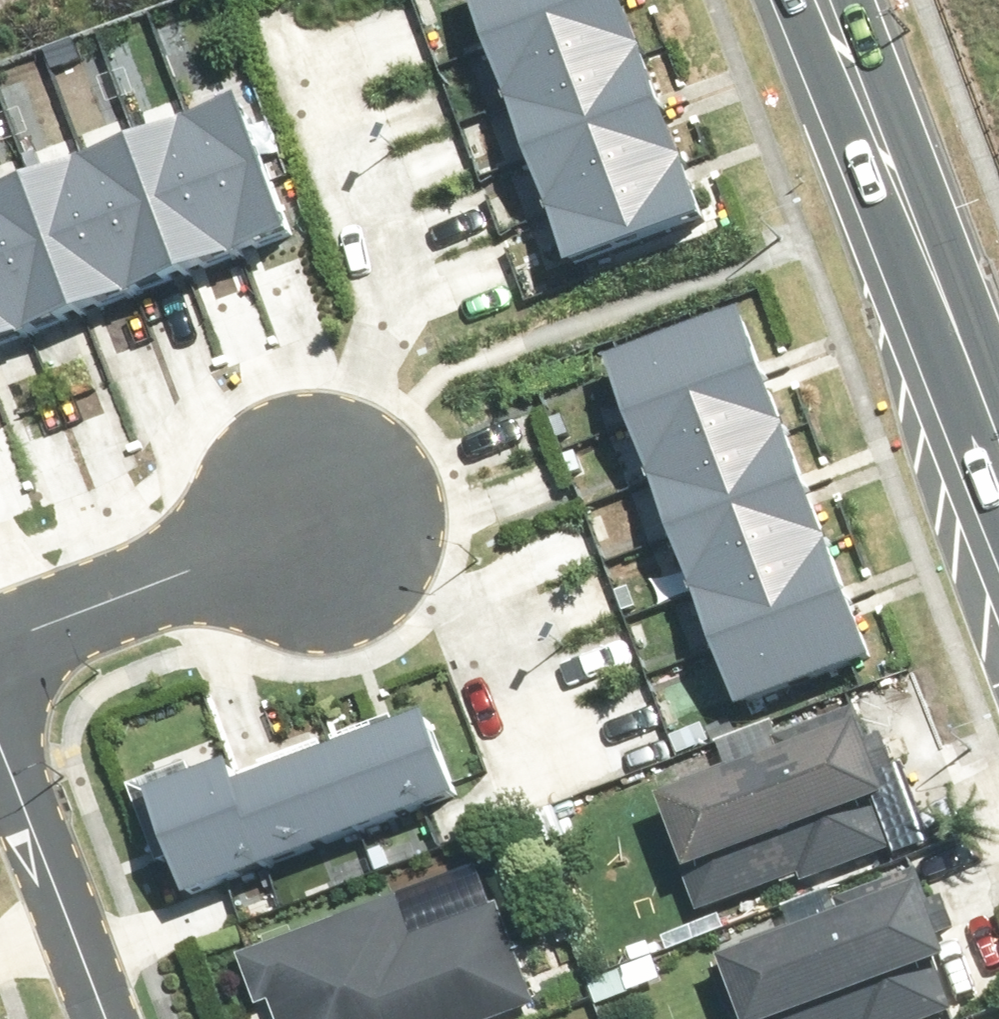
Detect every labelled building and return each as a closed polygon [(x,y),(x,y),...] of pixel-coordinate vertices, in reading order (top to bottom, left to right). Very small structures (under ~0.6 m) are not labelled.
[(496,37),(595,0),(482,0),(496,37)] [(496,37),(518,94),(645,46),(628,0),(595,0),(496,37)] [(645,46),(518,94),(540,151),(667,103),(645,46)] [(303,235),(249,98),(196,119),(250,256),(303,235)] [(667,103),(540,151),(562,208),(689,159),(667,103)] [(250,256),(196,119),(143,139),(197,277),(250,256)] [(197,277),(143,139),(90,160),(144,297),(197,277)] [(689,159),(562,208),(584,265),(711,216),(689,159)] [(144,297),(90,160),(37,181),(91,318),(144,297)] [(37,181),(0,195),(0,242),(38,339),(91,318),(37,181)] [(0,242),(0,354),(38,339),(0,242)] [(747,304),(614,353),(641,423),(773,374),(747,304)] [(773,374),(641,423),(667,493),(799,444),(773,374)] [(799,444),(667,493),(694,563),(826,514),(799,444)] [(826,514),(694,563),(720,633),(852,584),(826,514)] [(852,584),(720,633),(747,703),(879,654),(852,584)] [(787,755),(667,799),(708,914),(895,846),(879,804),(898,798),(865,708),(781,739),(787,755)] [(428,711),(338,746),(368,826),(459,791),(428,711)] [(338,746),(238,784),(268,864),(368,826),(338,746)] [(229,760),(151,789),(190,893),(268,864),(238,784),(229,760)] [(728,957),(751,1018),(915,1018),(956,1004),(941,962),(959,956),(927,866),(842,897),(848,913),(728,957)] [(248,953),(265,1002),(282,996),(290,1018),(502,1018),(540,1006),(506,910),(418,941),(403,899),(248,953)]
